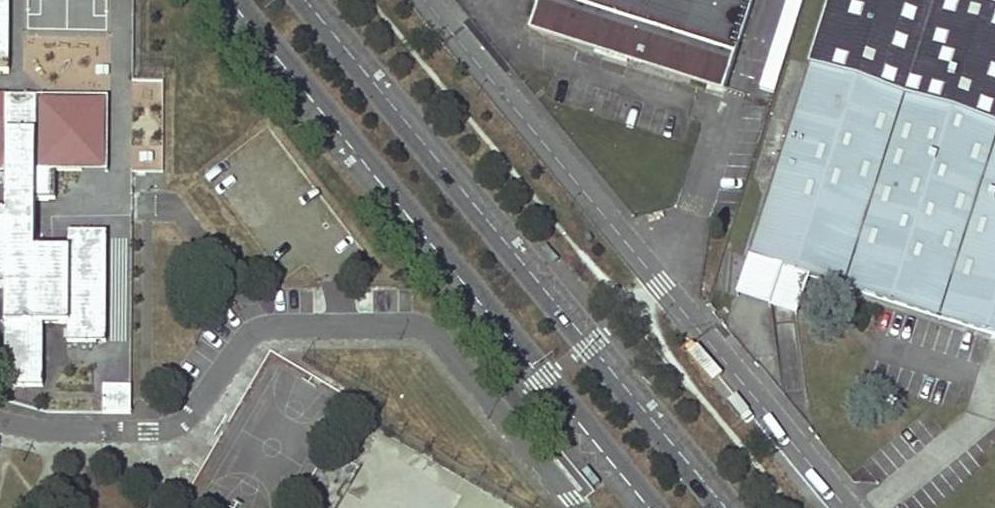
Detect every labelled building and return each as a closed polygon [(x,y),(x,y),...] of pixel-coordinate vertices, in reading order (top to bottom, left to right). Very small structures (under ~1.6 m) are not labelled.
[(531,26),(628,56),(725,87),(734,57),(733,56),(750,0),(539,0),(531,26)] [(748,256),(808,276),(994,335),(994,6),(978,0),(830,0),(748,256)] [(2,287),(2,385),(40,385),(41,323),(66,323),(65,341),(104,342),(105,231),(67,231),(66,249),(33,249),(33,170),(33,95),(0,95),(0,169),(4,169),(4,212),(0,212),(0,287),(2,287)] [(106,170),(107,96),(33,95),(33,170),(106,170)] [(795,315),(808,276),(748,256),(735,294),(795,315)] [(129,385),(102,385),(101,412),(128,412),(129,385)]
